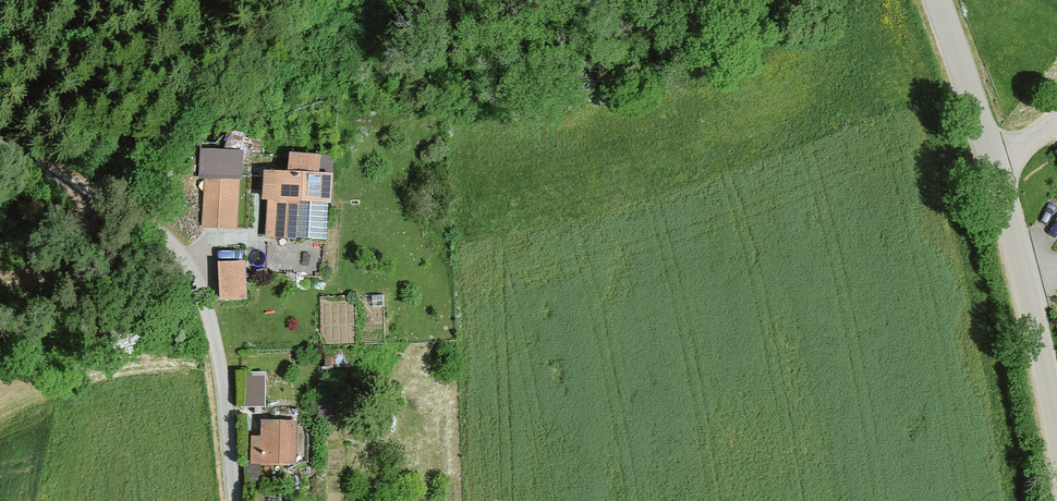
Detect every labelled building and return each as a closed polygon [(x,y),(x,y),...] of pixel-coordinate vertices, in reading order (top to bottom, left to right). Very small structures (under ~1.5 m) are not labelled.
[(284,170),(258,170),(258,237),(323,236),(322,169),(312,169),(312,151),(284,151),(284,170)] [(235,230),(236,196),(215,196),(214,229),(235,230)] [(349,353),(325,353),(325,369),(349,369),(349,353)] [(258,437),(246,437),(247,464),(291,463),(291,429),(296,429),(296,420),(258,420),(258,437)]
